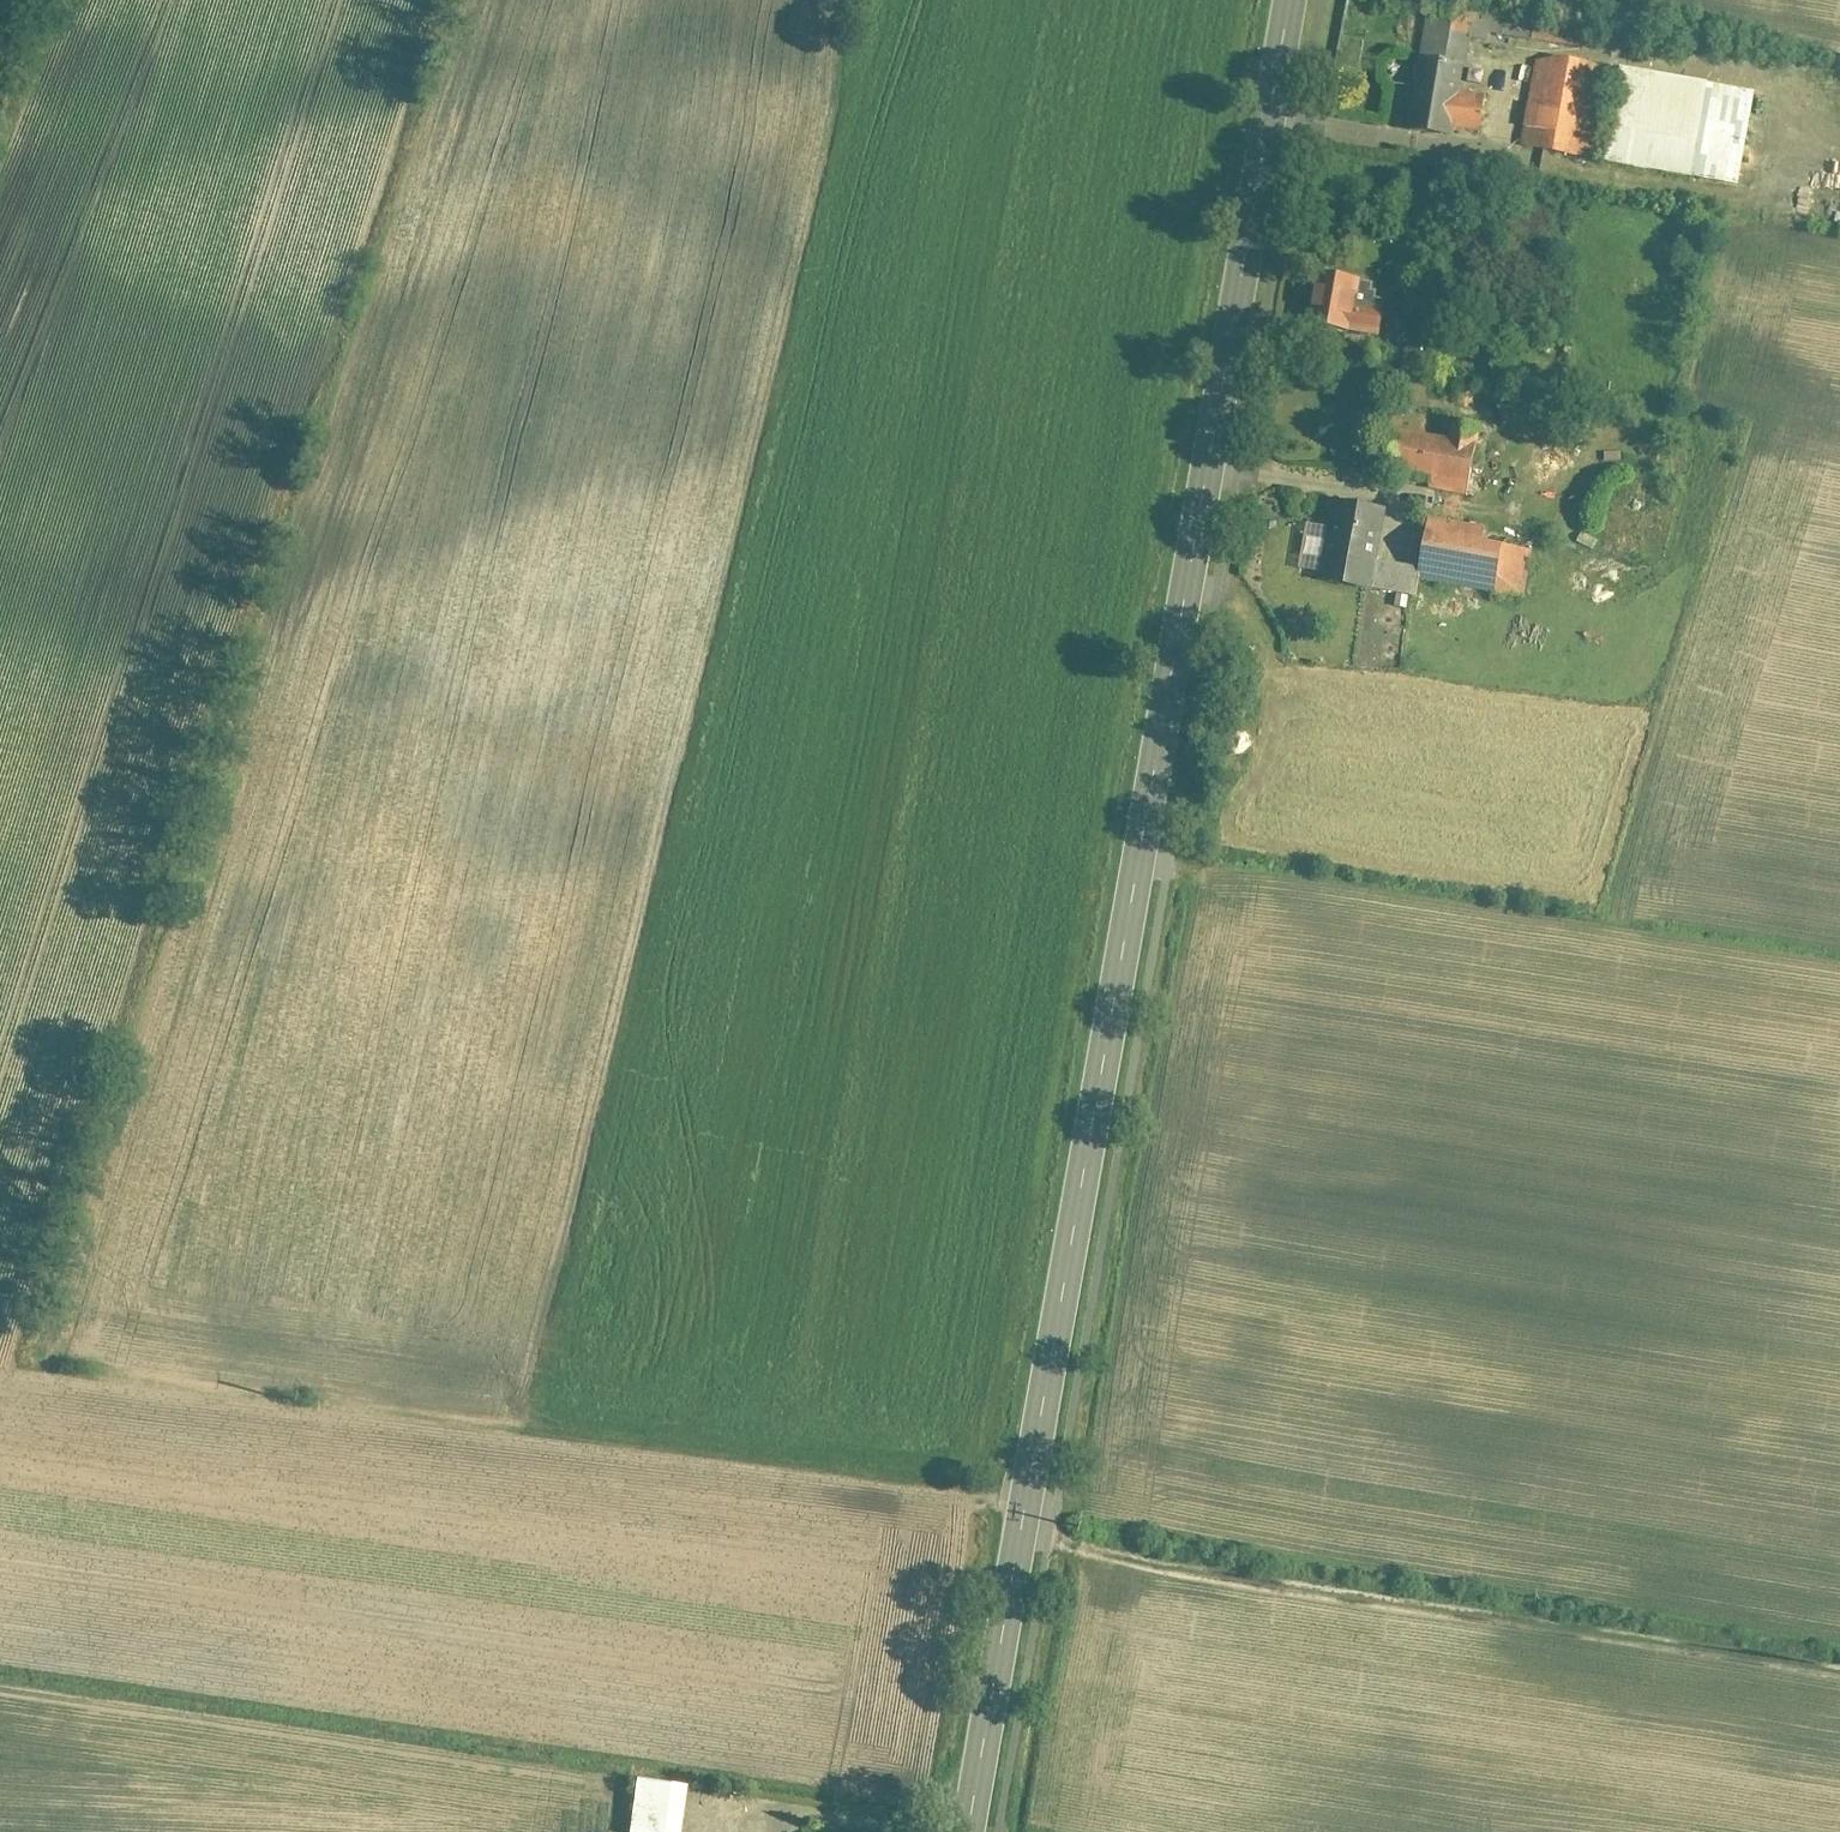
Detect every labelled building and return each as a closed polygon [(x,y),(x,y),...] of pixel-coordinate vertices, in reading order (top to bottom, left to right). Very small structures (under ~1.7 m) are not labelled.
[(1447,145),(1449,129),(1482,134),(1488,100),(1456,95),(1469,19),(1426,12),(1405,139),(1447,145)] [(1535,64),(1523,151),(1598,161),(1610,74),(1535,64)] [(1628,73),(1613,167),(1746,189),(1762,95),(1628,73)] [(1314,276),(1308,330),(1360,336),(1361,333),(1386,337),(1389,314),(1363,311),(1367,283),(1314,276)] [(1460,427),(1457,441),(1395,429),(1386,474),(1475,491),(1484,446),(1482,446),(1485,431),(1460,427)] [(1303,566),(1322,569),(1320,586),(1377,595),(1377,593),(1416,599),(1421,570),(1381,564),(1389,511),(1332,501),(1327,532),(1308,529),(1303,566)] [(1513,541),(1431,528),(1422,582),(1499,594),(1499,597),(1528,602),(1535,556),(1511,553),(1513,541)] [(638,1831),(685,1831),(693,1794),(648,1784),(638,1831)]
